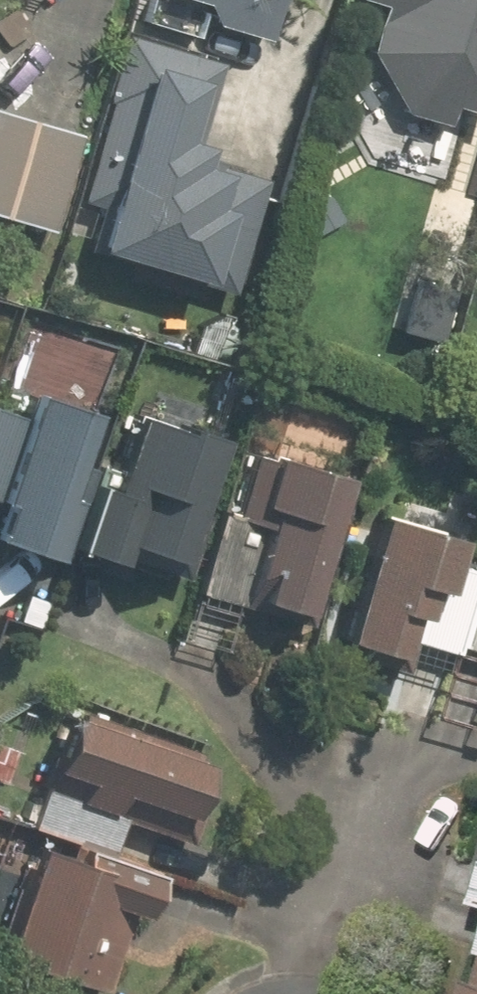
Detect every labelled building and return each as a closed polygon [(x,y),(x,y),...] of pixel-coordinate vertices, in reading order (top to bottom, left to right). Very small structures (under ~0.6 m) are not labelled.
[(155,9),(265,39),(276,0),(157,0),(155,9)] [(398,117),(440,128),(445,109),(476,118),(476,0),(379,0),(366,51),(398,117)] [(222,52),(125,26),(68,243),(236,287),(265,175),(194,157),(222,52)] [(0,111),(0,231),(42,243),(73,131),(0,111)] [(461,250),(476,254),(476,185),(461,250)] [(28,395),(0,480),(0,548),(45,562),(93,416),(28,395)] [(215,443),(133,416),(90,546),(172,573),(215,443)] [(293,625),(342,473),(255,445),(205,596),(293,625)] [(379,515),(337,642),(410,665),(452,539),(379,515)] [(175,839),(201,760),(64,715),(38,794),(175,839)] [(29,848),(0,937),(0,959),(99,991),(135,882),(29,848)]
